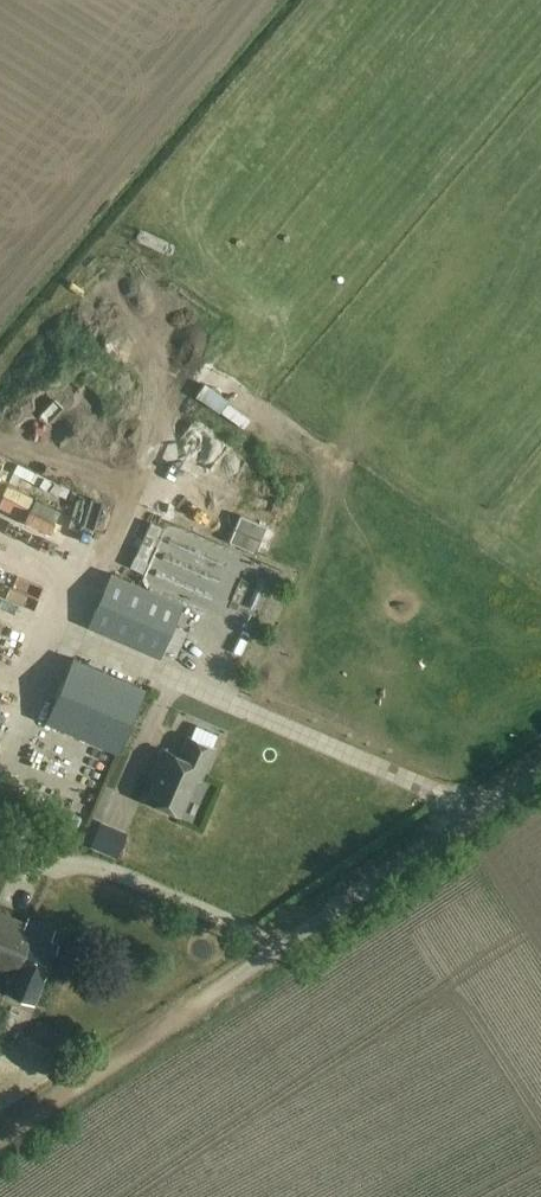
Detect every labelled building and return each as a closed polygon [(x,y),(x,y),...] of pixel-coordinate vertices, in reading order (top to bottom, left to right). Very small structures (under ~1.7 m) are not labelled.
[(211,388),(206,402),(228,411),(233,397),(211,388)] [(202,421),(185,444),(205,459),(222,436),(202,421)] [(230,495),(255,461),(233,445),(209,479),(230,495)] [(261,561),(271,544),(248,530),(238,548),(261,561)] [(181,594),(189,565),(164,558),(157,587),(181,594)] [(139,585),(114,574),(90,629),(162,661),(186,606),(139,585)] [(146,690),(73,659),(46,723),(118,754),(146,690)] [(216,748),(189,736),(181,754),(165,747),(155,770),(158,771),(146,798),(179,813),(195,776),(202,779),(216,748)] [(0,913),(0,968),(12,973),(5,991),(35,1003),(59,944),(51,940),(56,929),(37,921),(35,927),(0,913)]
